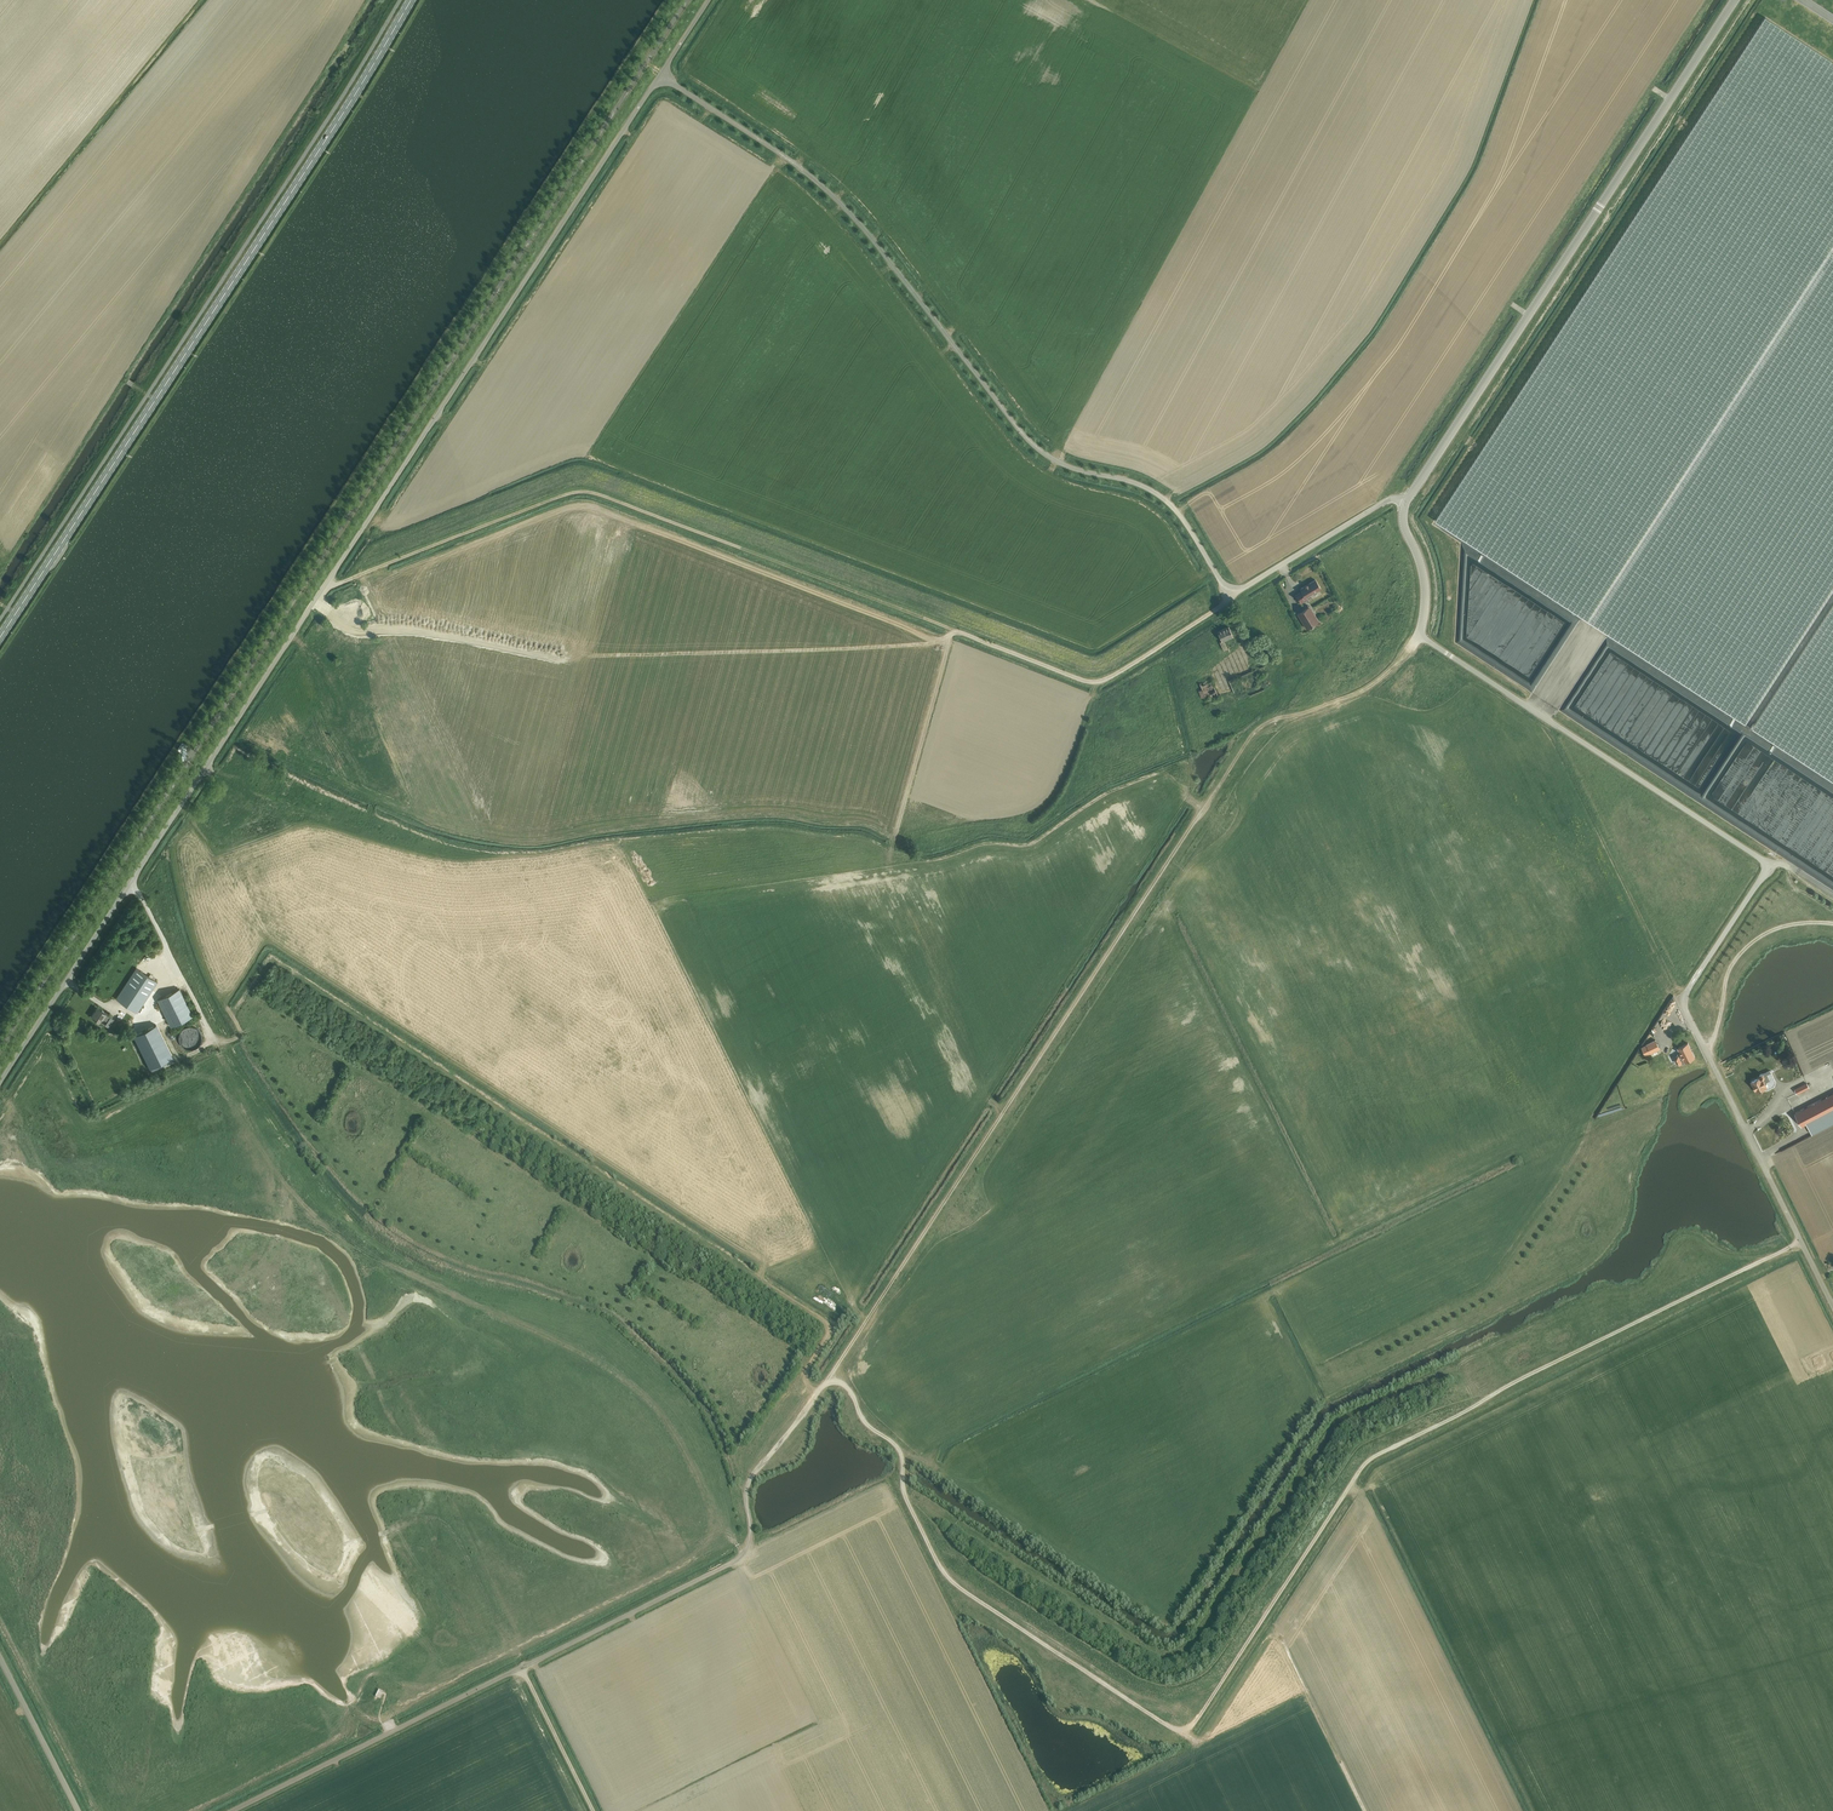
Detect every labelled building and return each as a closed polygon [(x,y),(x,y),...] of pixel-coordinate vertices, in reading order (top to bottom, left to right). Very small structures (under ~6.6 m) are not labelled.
[(1752,728),(1832,605),(1832,61),(1765,17),(1436,520),(1752,728)] [(1306,597),(1321,589),(1315,580),(1300,589),(1302,591),(1296,595),(1301,603),(1307,599),(1306,597)] [(1752,728),(1832,781),(1832,605),(1752,728)] [(1306,628),(1318,621),(1309,606),(1297,614),(1306,628)] [(1224,640),(1233,636),(1229,626),(1218,632),(1222,641),(1220,642),(1224,651),(1228,649),(1224,640)] [(1540,685),(1535,693),(1552,702),(1550,695),(1553,689),(1552,684),(1549,685),(1547,679),(1552,681),(1555,681),(1556,678),(1555,675),(1557,673),(1561,672),(1562,677),(1564,672),(1569,675),(1571,672),(1570,666),(1577,665),(1570,661),(1564,663),(1563,656),(1560,660),(1556,658),(1552,665),(1551,665),(1544,679),(1545,684),(1540,685)] [(1210,698),(1211,701),(1219,697),(1211,679),(1200,683),(1202,689),(1199,691),(1202,698),(1205,696),(1206,699),(1210,698)] [(1822,877),(1821,877),(1821,881),(1825,882),(1825,887),(1824,888),(1827,890),(1828,887),(1831,888),(1831,894),(1832,895),(1832,882),(1822,877)] [(149,951),(144,958),(149,961),(154,954),(149,951)] [(116,999),(137,1013),(158,982),(136,968),(116,999)] [(157,999),(171,1026),(193,1016),(180,988),(157,999)] [(105,1025),(109,1028),(115,1019),(97,1008),(96,1011),(92,1016),(99,1021),(102,1018),(108,1022),(105,1025)] [(158,1027),(136,1038),(152,1070),(174,1059),(158,1027)] [(1651,1053),(1660,1049),(1655,1040),(1647,1044),(1651,1053)] [(1695,1057),(1688,1043),(1678,1048),(1681,1054),(1676,1056),(1675,1059),(1677,1063),(1680,1064),(1695,1057)] [(1767,1074),(1771,1072),(1770,1070),(1761,1075),(1761,1077),(1752,1081),(1756,1091),(1766,1087),(1764,1083),(1770,1080),(1767,1074)] [(1795,1089),(1797,1094),(1809,1087),(1807,1083),(1795,1089)] [(1807,1123),(1812,1134),(1832,1123),(1832,1093),(1795,1113),(1802,1126),(1807,1123)]
